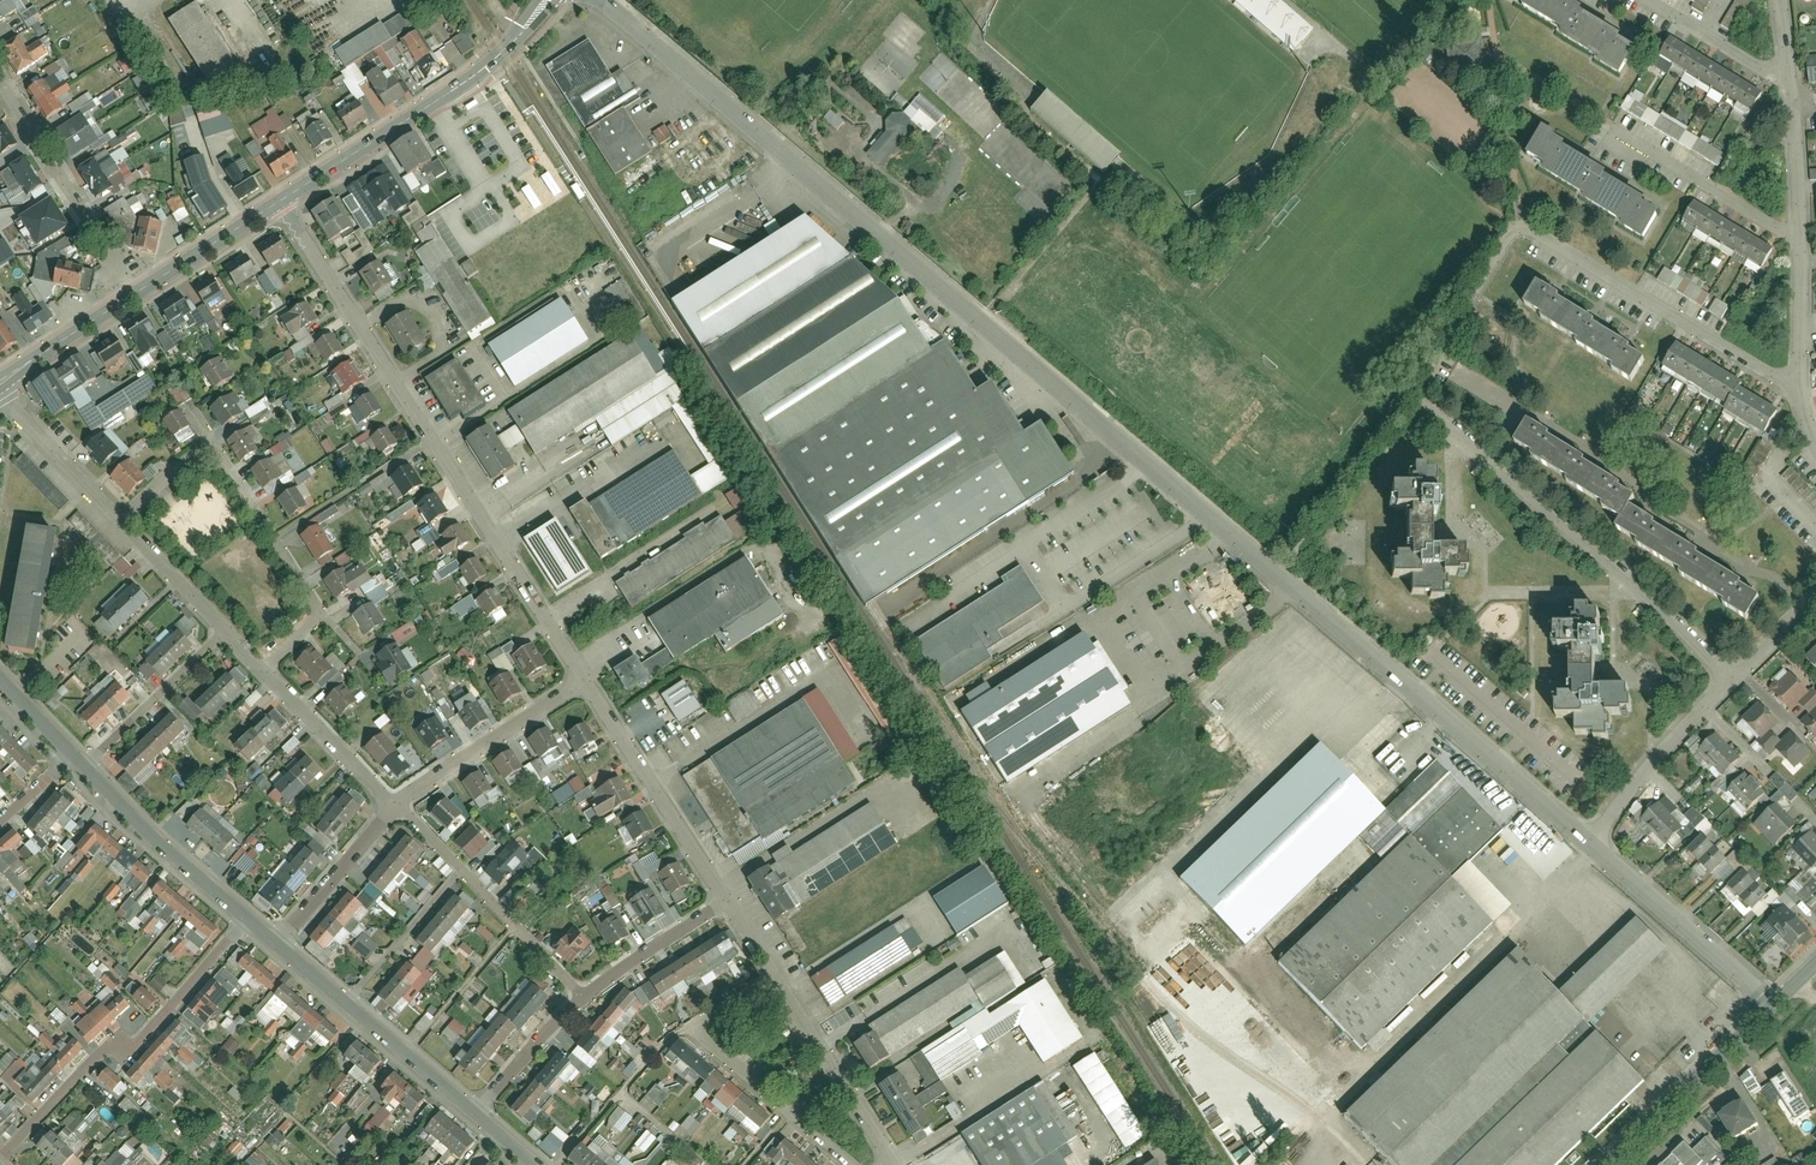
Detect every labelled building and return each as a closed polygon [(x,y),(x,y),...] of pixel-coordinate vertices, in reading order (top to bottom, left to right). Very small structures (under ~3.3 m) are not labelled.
[(19,7),(15,0),(0,0),(0,21),(19,7)] [(192,0),(171,0),(161,6),(213,83),(237,67),(192,0)] [(1278,0),(1233,0),(1295,53),(1314,31),(1278,0)] [(1516,0),(1514,4),(1553,26),(1551,29),(1587,50),(1584,54),(1615,71),(1629,46),(1615,37),(1617,33),(1578,10),(1580,7),(1568,0),(1515,0),(1516,0)] [(1695,1),(1692,7),(1704,14),(1712,0),(1694,0),(1695,1)] [(1734,32),(1751,0),(1736,0),(1722,26),(1734,32)] [(35,16),(39,14),(33,6),(20,16),(29,29),(39,22),(35,16)] [(347,61),(407,22),(400,12),(378,26),(373,17),(335,41),(347,61)] [(474,43),(460,26),(445,39),(459,55),(474,43)] [(417,66),(433,56),(419,32),(402,42),(408,53),(405,55),(410,64),(414,62),(417,66)] [(33,60),(14,33),(1,42),(19,69),(33,60)] [(1666,35),(1652,58),(1745,114),(1759,91),(1666,35)] [(1452,75),(1483,70),(1479,39),(1448,44),(1452,75)] [(590,40),(547,67),(617,177),(654,153),(626,109),(641,100),(622,70),(613,76),(610,72),(590,40)] [(437,63),(433,56),(417,66),(419,69),(411,74),(418,85),(444,69),(439,62),(437,63)] [(1807,61),(1810,86),(1815,86),(1815,60),(1807,61)] [(402,93),(387,68),(365,81),(380,106),(402,93)] [(64,103),(43,72),(28,82),(48,113),(64,103)] [(371,112),(360,95),(334,111),(344,128),(371,112)] [(897,95),(891,102),(900,110),(906,103),(897,95)] [(152,96),(143,102),(147,109),(157,104),(152,96)] [(1118,160),(1045,96),(1029,114),(1104,176),(1118,160)] [(1630,97),(1623,109),(1719,167),(1726,156),(1630,97)] [(934,111),(919,98),(903,115),(918,129),(929,116),(934,111)] [(216,100),(193,108),(200,125),(222,117),(216,100)] [(171,125),(184,124),(183,108),(170,109),(171,125)] [(252,129),(259,141),(276,131),(278,135),(285,131),(273,110),(265,115),(268,119),(252,129)] [(830,112),(822,120),(836,132),(843,124),(830,112)] [(328,138),(312,114),(295,125),(311,149),(328,138)] [(878,166),(903,138),(906,136),(910,128),(907,119),(898,115),(889,118),(885,126),(887,133),(866,156),(878,166)] [(943,127),(929,116),(918,129),(932,141),(943,127)] [(661,145),(677,132),(669,121),(652,134),(661,145)] [(89,142),(77,126),(64,136),(75,152),(89,142)] [(1567,143),(1537,126),(1522,152),(1544,165),(1542,168),(1581,190),(1579,193),(1615,214),(1612,218),(1642,236),(1657,210),(1643,202),(1645,197),(1606,175),(1608,171),(1565,147),(1567,143)] [(9,143),(0,129),(0,149),(9,143)] [(430,154),(415,133),(389,150),(403,172),(430,154)] [(295,158),(284,141),(259,158),(270,174),(295,158)] [(97,153),(81,163),(99,189),(114,179),(97,153)] [(21,156),(0,170),(0,175),(12,195),(36,180),(21,156)] [(432,173),(436,178),(447,172),(439,158),(422,168),(426,176),(432,173)] [(259,181),(247,164),(225,179),(237,196),(259,181)] [(203,166),(188,176),(212,212),(227,202),(203,166)] [(408,200),(385,166),(359,183),(351,172),(339,180),(370,225),(383,216),(374,203),(387,194),(396,208),(408,200)] [(408,175),(402,178),(411,192),(417,188),(408,175)] [(142,205),(127,183),(103,199),(116,218),(122,214),(131,228),(131,240),(156,245),(162,210),(142,205)] [(1685,194),(1672,216),(1759,265),(1771,243),(1685,194)] [(335,197),(311,212),(330,243),(354,229),(335,197)] [(52,199),(20,219),(38,247),(69,227),(52,199)] [(167,206),(179,224),(189,217),(177,199),(167,206)] [(453,345),(495,318),(422,205),(405,216),(426,247),(417,252),(432,276),(420,283),(426,294),(436,288),(461,326),(446,335),(453,345)] [(804,218),(674,301),(867,605),(871,602),(1070,474),(1039,429),(1026,437),(989,382),(977,390),(947,347),(934,355),(900,305),(804,218)] [(268,263),(289,250),(280,234),(258,247),(268,263)] [(55,244),(38,255),(34,280),(90,293),(95,273),(59,263),(62,255),(55,244)] [(355,270),(368,291),(393,276),(379,254),(355,270)] [(241,284),(260,272),(248,256),(228,270),(240,286),(241,284)] [(1665,267),(1658,280),(1703,307),(1710,294),(1701,289),(1705,282),(1682,269),(1678,275),(1665,267)] [(268,276),(278,292),(283,288),(271,269),(265,272),(268,276)] [(217,276),(199,289),(210,304),(228,291),(217,276)] [(271,296),(278,292),(268,276),(261,280),(271,296)] [(1557,289),(1534,276),(1521,298),(1540,310),(1539,312),(1576,335),(1574,338),(1611,360),(1610,363),(1629,375),(1642,353),(1626,343),(1628,341),(1591,318),(1593,315),(1555,292),(1557,289)] [(623,278),(604,290),(617,310),(627,303),(623,296),(631,291),(623,278)] [(509,384),(588,335),(560,291),(482,340),(509,384)] [(166,309),(177,324),(194,312),(197,310),(186,295),(166,309)] [(1717,298),(1709,311),(1722,319),(1730,307),(1717,298)] [(276,316),(287,334),(315,318),(305,300),(276,316)] [(10,317),(21,335),(47,318),(35,301),(10,317)] [(427,337),(404,303),(380,320),(403,354),(427,337)] [(152,314),(126,329),(142,355),(160,344),(166,354),(183,344),(171,324),(162,330),(152,314)] [(206,325),(213,335),(221,329),(214,319),(206,325)] [(462,432),(474,452),(486,473),(510,459),(502,446),(521,434),(530,449),(590,413),(607,440),(669,403),(703,460),(684,472),(667,444),(567,504),(597,554),(729,475),(637,321),(501,402),(511,419),(491,431),(483,419),(462,432)] [(0,327),(0,347),(9,341),(0,327)] [(338,350),(326,332),(312,342),(324,359),(338,350)] [(109,366),(128,353),(116,337),(98,350),(109,366)] [(1666,339),(1653,362),(1762,428),(1776,405),(1666,339)] [(484,399),(452,351),(419,373),(451,420),(484,399)] [(217,354),(199,367),(212,387),(231,374),(217,354)] [(94,375),(84,359),(38,387),(56,416),(74,404),(67,392),(94,375)] [(355,380),(343,363),(329,373),(341,390),(355,380)] [(126,381),(85,411),(97,428),(103,423),(110,432),(125,421),(119,414),(139,399),(126,381)] [(367,391),(351,402),(362,418),(378,407),(367,391)] [(339,395),(322,405),(331,420),(348,410),(339,395)] [(230,397),(214,407),(224,424),(240,414),(230,397)] [(185,425),(173,406),(159,415),(171,434),(185,425)] [(1544,430),(1523,417),(1510,438),(1529,450),(1527,453),(1564,474),(1562,478),(1601,500),(1599,504),(1618,515),(1612,525),(1635,538),(1633,542),(1678,568),(1676,571),(1721,598),(1719,602),(1743,616),(1756,593),(1736,582),(1738,578),(1692,552),(1694,548),(1649,521),(1651,518),(1626,503),(1632,494),(1616,484),(1618,481),(1579,458),(1581,455),(1543,432),(1544,430)] [(245,421),(230,432),(245,454),(260,444),(245,421)] [(392,439),(381,424),(367,435),(378,450),(392,439)] [(113,448),(93,428),(79,442),(98,462),(113,448)] [(327,455),(336,450),(329,438),(320,443),(327,455)] [(252,464),(265,483),(286,470),(274,450),(252,464)] [(30,453),(20,462),(60,503),(70,494),(30,453)] [(140,476),(121,456),(105,471),(124,491),(140,476)] [(403,495),(418,486),(409,470),(394,479),(403,495)] [(1392,567),(1392,580),(1414,579),(1414,595),(1432,594),(1432,600),(1446,599),(1445,590),(1449,590),(1448,577),(1459,576),(1459,579),(1467,579),(1467,573),(1469,573),(1468,561),(1465,561),(1464,550),(1432,551),(1430,518),(1437,517),(1436,499),(1433,499),(1432,491),(1435,491),(1434,476),(1426,476),(1425,470),(1413,470),(1413,483),(1410,483),(1410,490),(1389,491),(1390,503),(1394,503),(1395,512),(1411,511),(1411,515),(1404,516),(1405,522),(1407,522),(1408,548),(1405,548),(1405,558),(1396,558),(1397,567),(1392,567)] [(288,480),(274,490),(287,510),(302,501),(288,480)] [(447,513),(431,490),(418,499),(434,522),(447,513)] [(391,523),(415,507),(411,501),(386,517),(391,523)] [(128,561),(72,506),(61,517),(116,572),(128,561)] [(716,513),(613,578),(628,601),(746,525),(735,508),(720,518),(716,513)] [(465,542),(452,524),(439,532),(452,551),(465,542)] [(334,544),(320,527),(304,540),(319,557),(334,544)] [(32,533),(25,573),(53,577),(60,538),(32,533)] [(422,539),(412,545),(416,551),(425,546),(422,539)] [(741,552),(643,612),(663,644),(636,660),(631,652),(609,665),(622,687),(710,634),(718,648),(777,612),(741,552)] [(484,572),(470,553),(457,562),(470,581),(484,572)] [(454,561),(451,557),(435,567),(438,572),(454,561)] [(343,564),(327,577),(341,594),(357,581),(375,603),(384,596),(361,568),(352,575),(343,564)] [(1007,584),(916,643),(946,688),(992,659),(987,651),(1002,641),(998,634),(1044,603),(1021,568),(1004,580),(1007,584)] [(18,613),(46,618),(53,577),(25,573),(18,613)] [(156,597),(141,582),(107,614),(122,630),(156,597)] [(503,603),(491,584),(477,593),(489,612),(503,603)] [(1225,604),(1232,616),(1256,603),(1249,591),(1225,604)] [(449,608),(453,615),(457,613),(460,619),(478,609),(471,596),(449,608)] [(368,632),(382,620),(367,601),(352,613),(368,632)] [(490,616),(496,624),(506,616),(501,608),(490,616)] [(1556,706),(1556,719),(1577,718),(1578,734),(1596,733),(1596,739),(1610,738),(1609,729),(1612,729),(1612,716),(1623,716),(1623,718),(1631,718),(1630,712),(1632,712),(1632,700),(1629,700),(1628,689),(1596,691),(1594,657),(1600,657),(1600,638),(1597,638),(1596,630),(1599,630),(1598,615),(1589,616),(1589,609),(1577,610),(1577,622),(1574,622),(1574,629),(1553,630),(1554,643),(1558,642),(1559,652),(1575,651),(1575,655),(1568,655),(1568,661),(1570,661),(1572,687),(1568,688),(1569,697),(1560,697),(1561,706),(1556,706)] [(39,657),(46,618),(18,613),(11,652),(39,657)] [(181,623),(143,659),(157,675),(196,639),(181,623)] [(1082,637),(961,717),(1007,786),(1128,706),(1082,637)] [(413,667),(393,638),(381,647),(392,662),(384,668),(390,676),(393,680),(413,667)] [(501,669),(510,664),(505,655),(516,650),(512,642),(492,652),(501,669)] [(532,644),(514,656),(527,677),(546,665),(532,644)] [(292,664),(315,687),(328,674),(305,651),(292,664)] [(1808,660),(1815,669),(1815,652),(1808,660)] [(199,699),(217,716),(246,687),(228,670),(199,699)] [(1808,690),(1792,671),(1779,682),(1776,679),(1768,685),(1787,708),(1808,690)] [(520,694),(508,674),(490,685),(502,705),(520,694)] [(119,680),(83,715),(98,731),(135,696),(119,680)] [(678,724),(701,710),(684,681),(660,695),(678,724)] [(325,696),(339,710),(351,698),(336,684),(325,696)] [(47,703),(52,708),(66,694),(61,689),(47,703)] [(256,691),(244,702),(250,708),(261,697),(256,691)] [(1815,697),(1815,695),(1812,691),(1799,704),(1804,709),(1815,697)] [(749,692),(726,706),(736,722),(760,708),(749,692)] [(488,720),(472,695),(456,705),(471,730),(488,720)] [(1805,708),(1812,716),(1804,722),(1815,737),(1815,699),(1805,708)] [(855,784),(802,700),(684,774),(733,852),(761,835),(765,840),(855,784)] [(1809,748),(1791,729),(1783,735),(1773,724),(1778,720),(1762,701),(1743,718),(1760,737),(1756,740),(1768,754),(1776,747),(1791,764),(1809,748)] [(1389,720),(1398,729),(1408,718),(1400,710),(1389,720)] [(190,733),(172,715),(122,764),(140,782),(190,733)] [(269,715),(241,745),(257,760),(286,731),(269,715)] [(591,734),(581,716),(560,727),(571,746),(591,734)] [(434,718),(416,730),(429,750),(447,739),(434,718)] [(542,721),(524,733),(532,746),(537,753),(555,742),(542,721)] [(46,767),(0,722),(0,746),(34,780),(46,767)] [(398,746),(379,725),(364,739),(383,759),(398,746)] [(553,737),(564,754),(568,752),(557,734),(553,737)] [(1735,761),(1710,736),(1696,750),(1722,775),(1735,761)] [(281,749),(287,755),(300,744),(294,737),(281,749)] [(1256,759),(1266,749),(1259,742),(1249,752),(1256,759)] [(1316,744),(1177,881),(1243,947),(1355,836),(1381,862),(1277,965),(1363,1052),(1491,926),(1447,882),(1500,829),(1432,760),(1381,810),(1316,744)] [(488,756),(500,775),(517,764),(505,745),(488,756)] [(307,755),(279,785),(297,802),(325,772),(307,755)] [(538,759),(524,766),(536,790),(550,783),(538,759)] [(477,763),(457,776),(470,796),(490,783),(477,763)] [(628,793),(614,770),(590,784),(594,789),(583,795),(593,812),(628,793)] [(1747,774),(1728,792),(1747,813),(1761,799),(1756,794),(1761,789),(1747,774)] [(123,775),(118,782),(130,790),(135,783),(123,775)] [(576,794),(586,787),(577,776),(568,783),(576,794)] [(1710,787),(1714,792),(1721,785),(1717,781),(1710,787)] [(558,805),(575,795),(568,784),(551,794),(558,805)] [(59,785),(26,820),(40,834),(74,799),(59,785)] [(442,791),(425,807),(441,823),(457,807),(442,791)] [(364,811),(347,795),(318,825),(335,841),(364,811)] [(1654,799),(1637,814),(1665,845),(1682,830),(1654,799)] [(650,823),(638,802),(617,814),(629,835),(650,823)] [(1636,802),(1629,812),(1635,816),(1642,806),(1636,802)] [(1778,803),(1755,825),(1775,846),(1798,824),(1778,803)] [(896,845),(871,805),(752,881),(777,921),(896,845)] [(221,857),(235,841),(200,811),(187,827),(221,857)] [(129,896),(152,871),(94,818),(72,841),(86,853),(95,843),(128,873),(117,885),(129,896)] [(0,837),(0,875),(12,888),(28,873),(6,850),(26,831),(17,822),(0,837)] [(487,844),(471,827),(453,843),(470,860),(487,844)] [(512,833),(481,863),(495,877),(513,860),(521,868),(542,848),(533,839),(525,847),(512,833)] [(1810,834),(1794,849),(1810,867),(1815,862),(1815,841),(1810,834)] [(1725,857),(1703,835),(1688,850),(1710,872),(1725,857)] [(424,853),(406,836),(370,876),(388,892),(424,853)] [(32,854),(34,856),(41,851),(31,839),(17,851),(25,860),(32,854)] [(61,846),(66,851),(73,846),(68,840),(61,846)] [(286,914),(335,858),(316,842),(267,897),(286,914)] [(51,851),(61,858),(55,865),(62,870),(73,856),(56,844),(51,851)] [(251,848),(247,853),(242,848),(230,862),(245,876),(256,864),(252,860),(258,854),(251,848)] [(687,878),(674,855),(652,867),(665,890),(667,890),(672,899),(683,893),(678,884),(687,878)] [(446,878),(453,871),(440,858),(433,864),(446,878)] [(88,862),(78,876),(84,880),(94,865),(88,862)] [(1006,903),(982,866),(933,898),(957,935),(1006,903)] [(1767,895),(1743,872),(1729,887),(1753,910),(1767,895)] [(74,874),(60,889),(63,892),(77,877),(74,874)] [(146,890),(202,938),(215,922),(160,875),(146,890)] [(1797,894),(1805,902),(1815,892),(1815,877),(1797,894)] [(595,884),(607,902),(616,897),(604,878),(595,884)] [(1149,897),(1160,887),(1154,880),(1143,890),(1149,897)] [(623,896),(639,920),(661,907),(645,882),(623,896)] [(521,912),(535,898),(520,883),(506,896),(521,912)] [(367,906),(350,891),(312,934),(329,949),(367,906)] [(434,953),(472,907),(456,894),(418,940),(434,953)] [(130,897),(117,912),(129,923),(142,908),(130,897)] [(1807,932),(1783,908),(1767,923),(1792,947),(1807,932)] [(592,922),(605,943),(625,931),(612,910),(592,922)] [(1343,1119),(1388,1164),(1553,1164),(1641,1080),(1588,1026),(1667,950),(1638,920),(1561,996),(1517,950),(1343,1119)] [(583,953),(591,944),(569,922),(548,943),(565,960),(578,947),(583,953)] [(481,925),(475,932),(487,943),(493,937),(481,925)] [(719,927),(627,987),(634,998),(636,997),(639,1000),(728,942),(719,927)] [(893,927),(811,980),(829,1007),(910,954),(893,927)] [(362,933),(350,947),(367,961),(379,946),(362,933)] [(469,956),(472,952),(462,944),(459,948),(469,956)] [(247,947),(235,961),(263,987),(275,973),(247,947)] [(980,1006),(916,1046),(935,1076),(976,1050),(974,1046),(1014,1021),(1035,1054),(1074,1030),(1041,978),(1015,994),(990,953),(958,972),(953,964),(864,1020),(869,1028),(852,1039),(866,1062),(973,995),(980,1006)] [(205,999),(219,983),(226,989),(237,976),(217,959),(206,973),(210,977),(186,1004),(181,1000),(175,1007),(197,1026),(214,1007),(205,999)] [(398,1008),(427,974),(409,959),(381,993),(398,1008)] [(162,991),(167,981),(154,975),(149,985),(162,991)] [(327,1035),(338,1023),(281,976),(271,989),(327,1035)] [(503,1011),(499,1007),(457,1057),(473,1070),(514,1021),(517,1024),(545,991),(530,978),(503,1011)] [(125,990),(131,995),(138,988),(133,983),(125,990)] [(620,985),(572,1039),(582,1048),(584,1050),(632,996),(620,985)] [(156,1000),(141,988),(132,998),(147,1011),(156,1000)] [(72,1024),(88,1039),(119,1007),(103,992),(72,1024)] [(76,1012),(83,1011),(82,1002),(74,1003),(76,1012)] [(47,1018),(57,1028),(67,1018),(57,1008),(47,1018)] [(183,1023),(170,1012),(122,1069),(135,1080),(183,1023)] [(428,1013),(414,1028),(420,1033),(434,1018),(428,1013)] [(221,1027),(234,1035),(240,1026),(226,1018),(221,1027)] [(442,1035),(454,1043),(465,1028),(453,1019),(442,1035)] [(109,1036),(120,1026),(115,1020),(104,1031),(109,1036)] [(274,1021),(266,1034),(271,1037),(279,1024),(274,1021)] [(58,1068),(78,1046),(62,1031),(42,1053),(58,1068)] [(379,1057),(351,1033),(337,1048),(366,1073),(379,1057)] [(755,1124),(765,1111),(674,1033),(660,1049),(669,1058),(673,1053),(755,1124)] [(565,1034),(507,1104),(525,1118),(582,1048),(572,1039),(565,1034)] [(1659,1060),(1682,1038),(1678,1034),(1655,1055),(1659,1060)] [(224,1045),(231,1053),(239,1046),(232,1038),(224,1045)] [(1089,1045),(1066,1059),(1118,1144),(1141,1130),(1089,1045)] [(52,1075),(39,1063),(30,1072),(3,1047),(0,1050),(0,1073),(29,1100),(52,1075)] [(102,1074),(97,1069),(91,1075),(97,1081),(98,1080),(113,1092),(123,1082),(107,1068),(102,1074)] [(892,1069),(875,1080),(904,1129),(922,1119),(913,1103),(941,1086),(935,1076),(906,1092),(892,1069)] [(162,1070),(152,1079),(174,1103),(183,1095),(173,1084),(174,1083),(162,1070)] [(423,1095),(393,1070),(381,1084),(411,1109),(423,1095)] [(1741,1075),(1750,1095),(1762,1090),(1753,1070),(1741,1075)] [(1815,1111),(1793,1074),(1779,1082),(1802,1119),(1815,1111)] [(957,1127),(980,1164),(1067,1164),(1056,1147),(1073,1137),(1037,1078),(957,1127)] [(662,1106),(668,1093),(658,1088),(652,1101),(662,1106)] [(338,1108),(344,1096),(338,1093),(332,1104),(338,1108)] [(126,1114),(134,1107),(126,1098),(118,1105),(126,1114)] [(369,1111),(374,1116),(364,1126),(372,1134),(391,1115),(377,1102),(369,1111)] [(952,1120),(961,1116),(955,1102),(946,1106),(952,1120)] [(1743,1102),(1717,1116),(1732,1141),(1757,1127),(1743,1102)] [(111,1123),(116,1117),(103,1105),(98,1112),(111,1123)] [(618,1136),(632,1118),(618,1107),(604,1125),(618,1136)] [(423,1123),(458,1154),(472,1138),(438,1108),(423,1123)] [(690,1115),(680,1126),(692,1136),(702,1125),(690,1115)] [(384,1132),(394,1122),(388,1118),(379,1128),(384,1132)] [(286,1137),(283,1135),(292,1124),(286,1119),(266,1142),(275,1150),(286,1137)] [(550,1158),(569,1137),(556,1126),(538,1147),(550,1158)] [(637,1159),(655,1138),(646,1130),(628,1152),(637,1159)] [(78,1153),(54,1131),(41,1146),(62,1164),(68,1164),(78,1153)] [(780,1132),(763,1152),(770,1159),(777,1151),(794,1164),(818,1164),(780,1132)] [(1662,1164),(1699,1164),(1701,1163),(1703,1164),(1708,1164),(1721,1152),(1707,1137),(1693,1150),(1685,1142),(1662,1164)] [(676,1146),(698,1164),(710,1164),(681,1140),(675,1139),(672,1139),(672,1146),(676,1146)] [(236,1140),(225,1153),(232,1160),(244,1147),(236,1140)] [(573,1164),(606,1164),(582,1144),(568,1161),(573,1164)] [(1148,1152),(1128,1164),(1156,1164),(1148,1152)] [(245,1162),(247,1164),(259,1164),(251,1156),(245,1162)]
